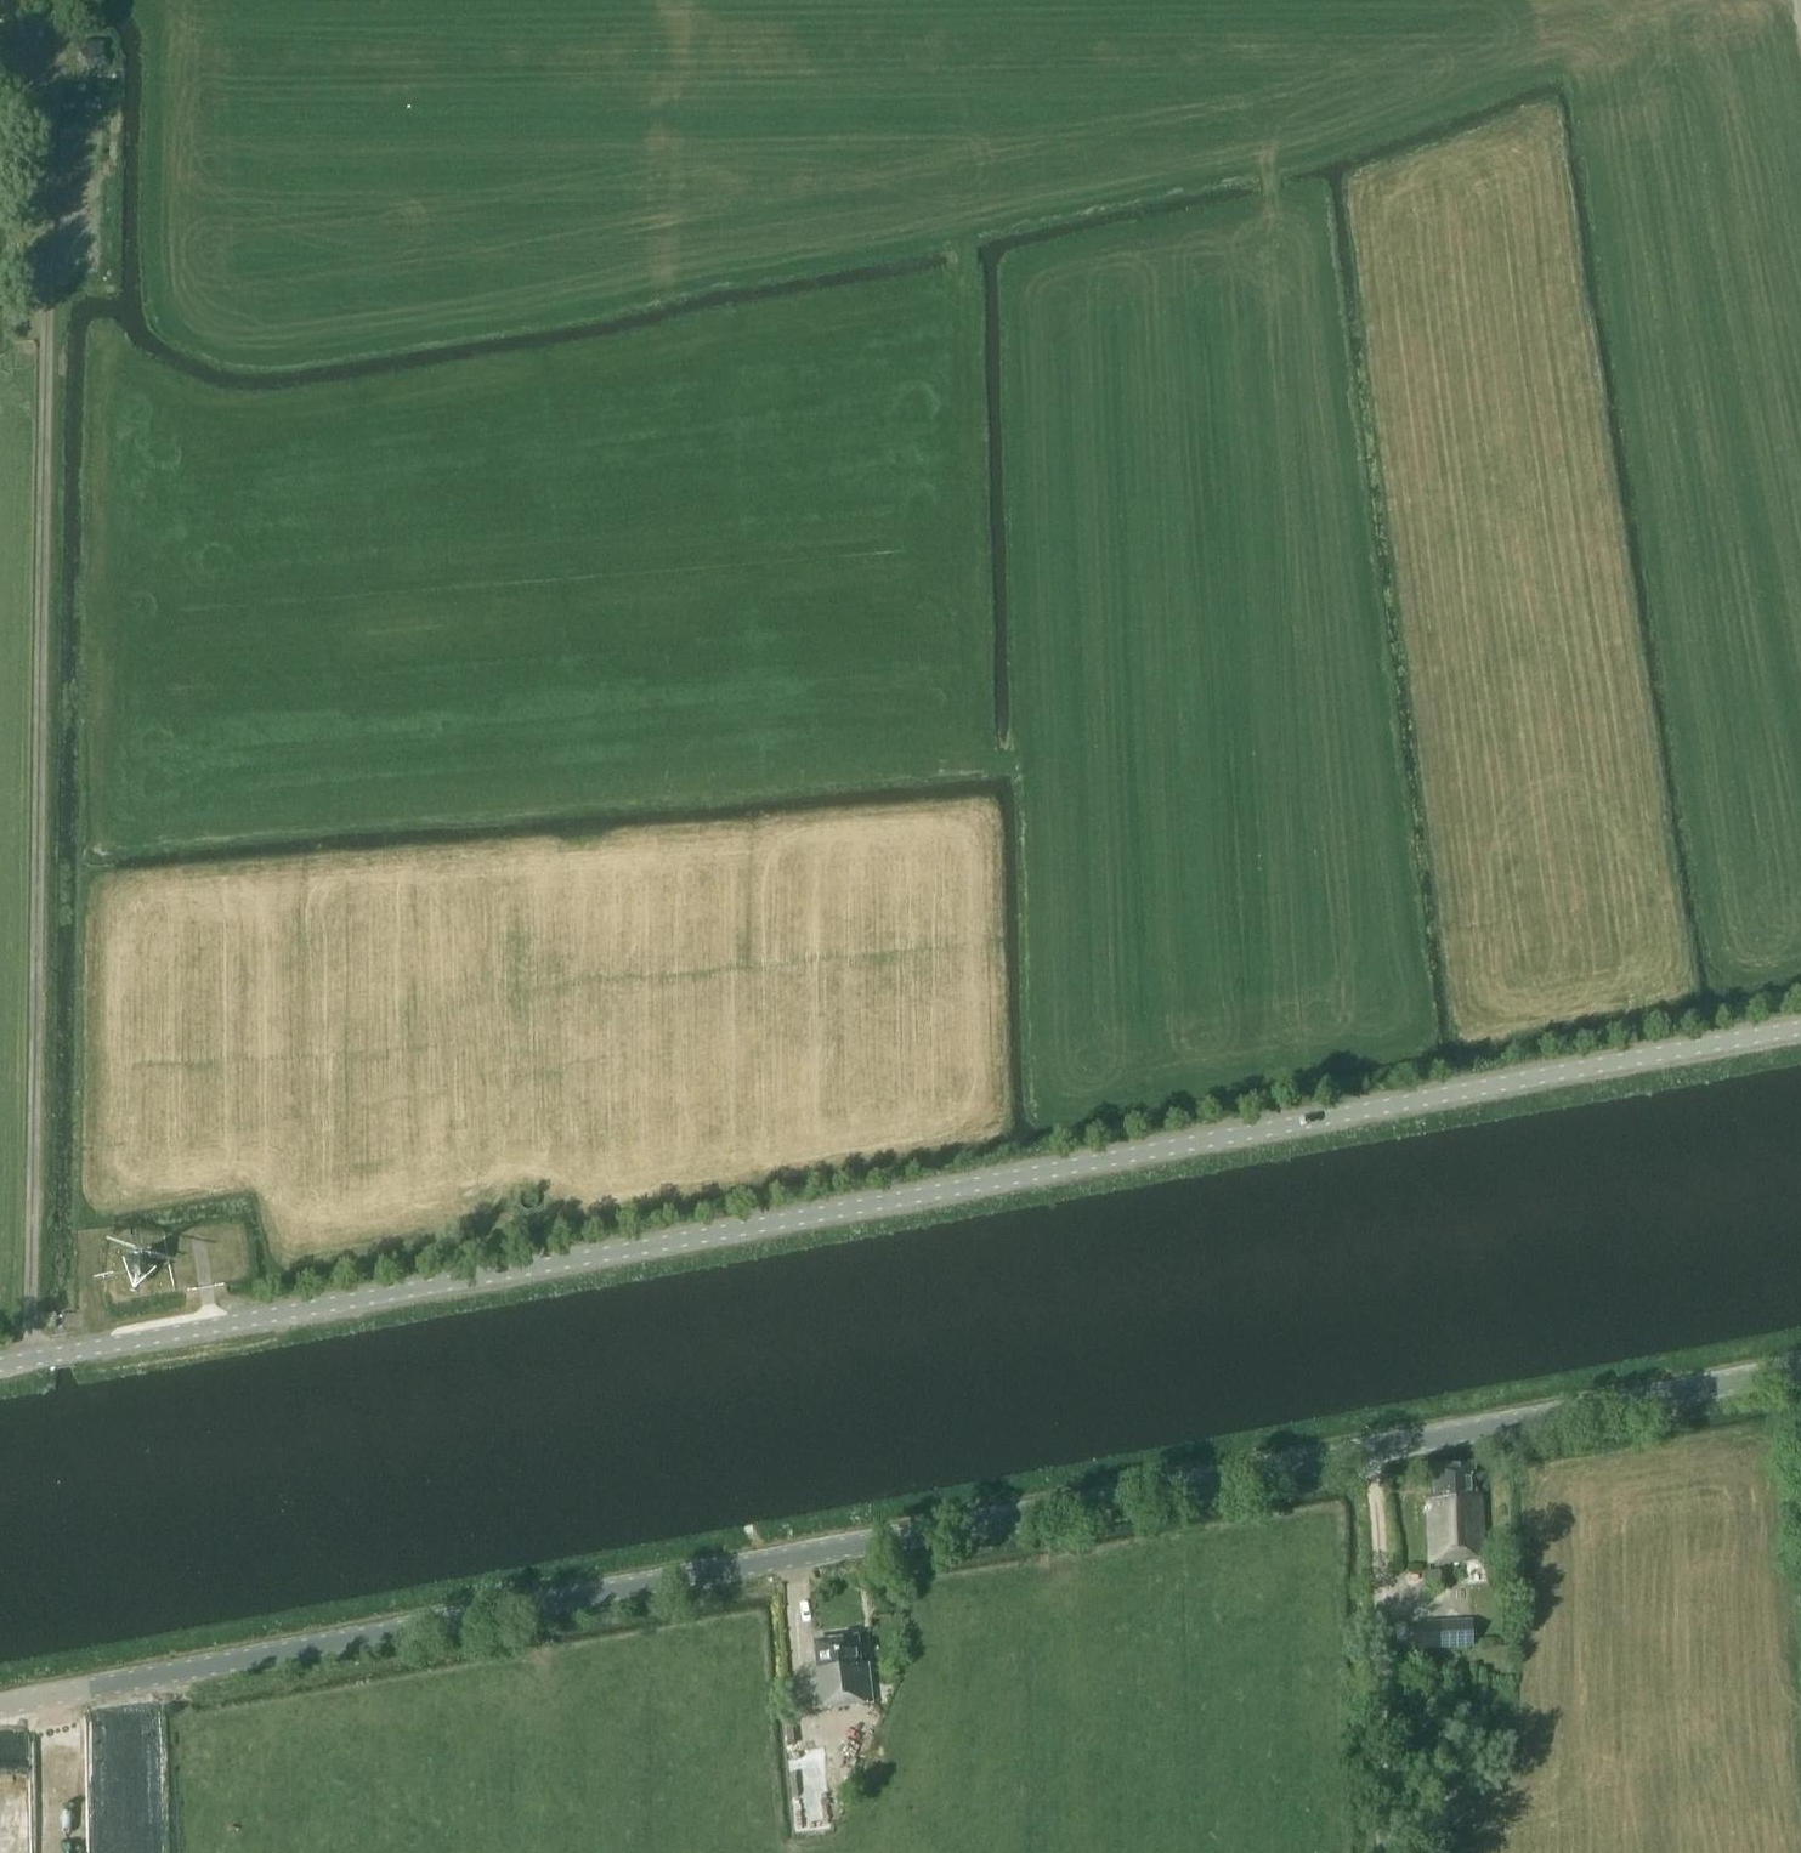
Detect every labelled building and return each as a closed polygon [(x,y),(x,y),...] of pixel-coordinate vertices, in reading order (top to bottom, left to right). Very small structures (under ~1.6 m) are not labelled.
[(154,1272),(155,1270),(154,1270),(153,1261),(152,1259),(144,1254),(144,1253),(142,1253),(133,1255),(131,1256),(126,1264),(125,1266),(126,1266),(127,1275),(128,1277),(136,1282),(138,1283),(147,1281),(149,1280),(154,1272)] [(1476,1559),(1485,1558),(1482,1498),(1473,1498),(1473,1464),(1433,1466),(1435,1495),(1425,1495),(1428,1564),(1476,1562),(1476,1559)] [(1473,1618),(1440,1619),(1441,1646),(1474,1645),(1473,1618)] [(816,1710),(871,1704),(867,1663),(860,1664),(857,1637),(815,1642),(817,1664),(810,1664),(816,1710)] [(824,1752),(790,1755),(798,1831),(831,1827),(824,1752)]
